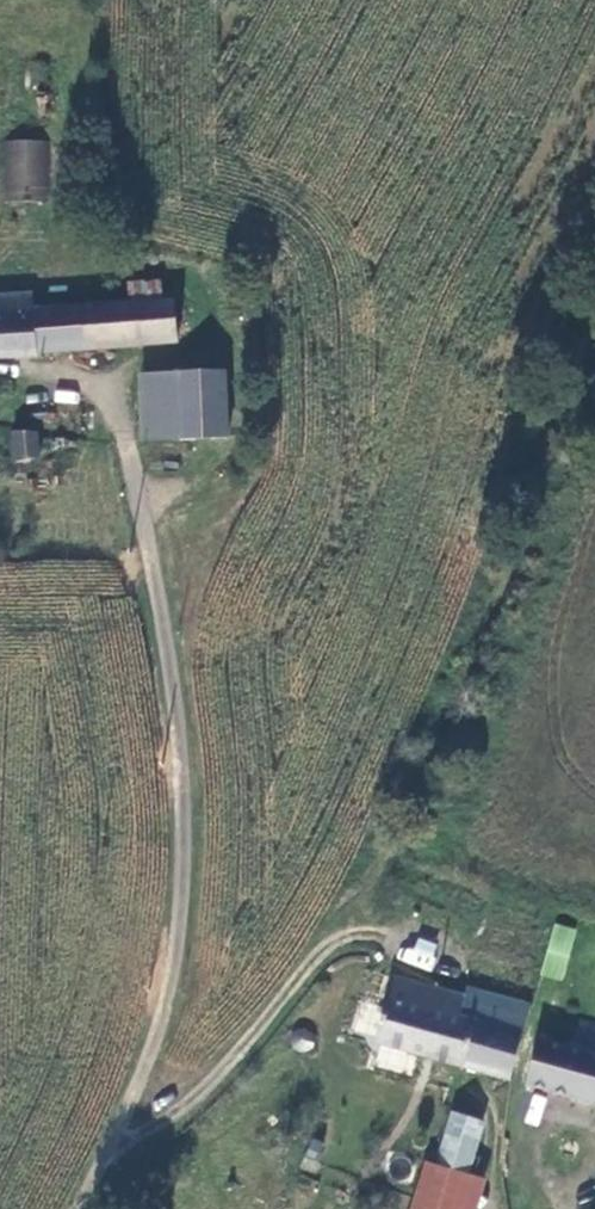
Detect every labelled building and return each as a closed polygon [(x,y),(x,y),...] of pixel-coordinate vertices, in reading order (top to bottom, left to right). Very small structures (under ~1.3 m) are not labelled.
[(48,201),(50,139),(5,138),(3,200),(48,201)] [(178,341),(176,303),(32,313),(31,298),(0,300),(0,354),(178,341)] [(231,374),(179,375),(179,443),(231,442),(231,374)] [(179,443),(179,375),(145,376),(145,443),(179,443)] [(13,433),(13,460),(38,460),(37,433),(13,433)] [(551,923),(542,977),(565,981),(574,927),(551,923)] [(428,971),(440,945),(413,933),(402,960),(428,971)] [(378,1045),(513,1083),(526,1036),(466,1019),(474,994),(435,983),(398,973),(378,1045)] [(536,1003),(476,985),(474,994),(466,1019),(526,1036),(536,1003)] [(317,1033),(307,1029),(298,1034),(296,1044),(303,1051),(313,1051),(319,1043),(317,1033)] [(570,1036),(566,1050),(538,1043),(525,1089),(594,1108),(594,1042),(570,1036)] [(524,1122),(538,1126),(547,1096),(533,1092),(524,1122)] [(458,1116),(443,1167),(468,1174),(483,1123),(458,1116)] [(431,1163),(418,1208),(468,1208),(478,1177),(468,1174),(443,1167),(431,1163)]
